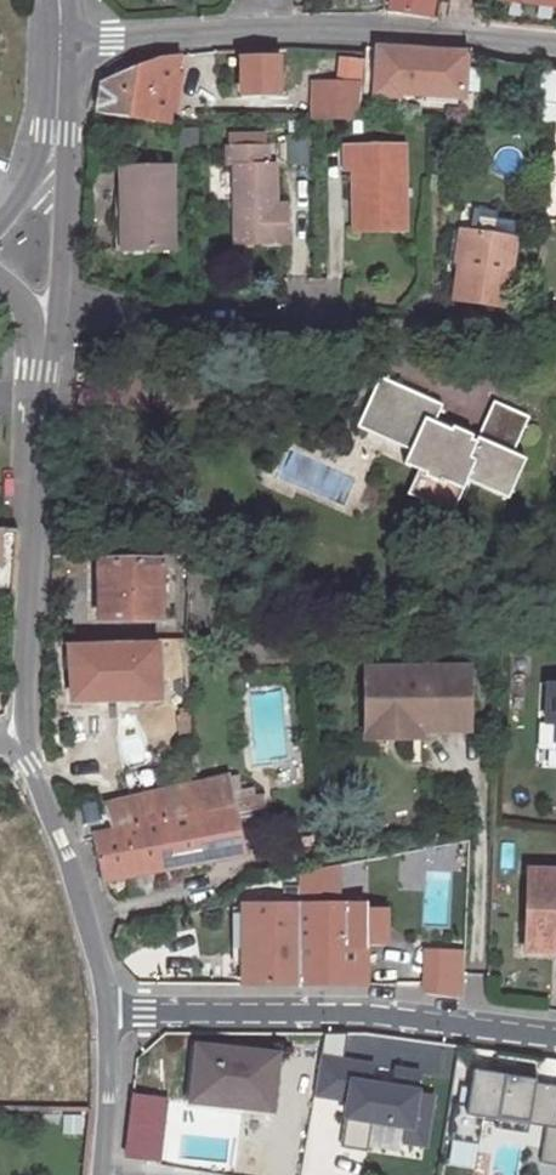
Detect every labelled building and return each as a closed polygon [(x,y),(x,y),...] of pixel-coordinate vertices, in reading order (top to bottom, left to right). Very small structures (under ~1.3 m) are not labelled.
[(387,15),(427,20),(431,0),(389,0),(387,15)] [(381,46),(380,98),(479,99),(479,47),(381,46)] [(244,48),(244,77),(267,77),(266,47),(244,48)] [(96,113),(135,118),(169,123),(171,107),(176,74),(179,53),(158,56),(100,81),(96,113)] [(543,63),(538,102),(555,105),(555,65),(543,63)] [(178,108),(184,75),(176,74),(171,107),(178,108)] [(310,120),(359,119),(362,83),(313,79),(310,120)] [(232,165),(234,243),(290,242),(289,215),(277,215),(277,201),(276,162),(268,161),(268,143),(225,144),(225,165),(232,165)] [(353,170),(354,230),(405,230),(404,145),(345,146),(345,170),(353,170)] [(129,208),(130,249),(174,249),(172,167),(121,168),(121,209),(129,208)] [(289,214),(288,201),(277,201),(277,215),(289,215),(289,214)] [(116,209),(117,248),(130,249),(129,208),(121,209),(116,209)] [(470,232),(515,239),(517,221),(497,217),(497,211),(473,208),(470,232)] [(459,230),(454,262),(454,263),(459,263),(465,264),(470,232),(459,230)] [(454,299),(504,308),(515,239),(470,232),(465,264),(459,263),(454,299)] [(408,451),(403,464),(417,471),(407,494),(453,515),(468,482),(509,501),(528,459),(513,452),(529,417),(493,401),(475,440),(473,438),(474,435),(453,426),(451,429),(447,438),(432,431),(435,422),(443,405),(380,376),(357,427),(408,451)] [(451,429),(435,422),(432,431),(447,438),(451,429)] [(11,528),(0,528),(0,567),(11,567),(11,528)] [(160,559),(98,559),(98,618),(162,618),(162,567),(173,567),(173,552),(161,552),(160,559)] [(418,728),(466,729),(466,666),(364,666),(364,736),(418,736),(418,728)] [(540,676),(541,717),(555,716),(555,741),(555,676),(540,676)] [(164,688),(167,717),(179,716),(178,708),(188,707),(186,687),(164,688)] [(179,716),(181,743),(191,742),(188,707),(178,708),(179,716)] [(198,813),(236,806),(233,789),(230,775),(195,784),(198,813)] [(236,806),(240,826),(276,819),(269,782),(233,789),(236,806)] [(112,834),(198,813),(195,784),(104,804),(112,834)] [(66,809),(79,842),(92,839),(106,835),(96,801),(66,809)] [(198,813),(206,859),(245,851),(240,826),(236,806),(198,813)] [(101,881),(206,859),(198,813),(112,834),(106,835),(92,839),(101,881)] [(525,952),(555,953),(555,870),(528,869),(525,952)] [(301,885),(312,885),(312,908),(318,908),(318,875),(301,875),(301,885)] [(363,985),(364,946),(364,924),(385,924),(385,909),(318,908),(312,908),(312,885),(301,885),(301,908),(301,909),(300,985),(363,985)] [(233,907),(232,966),(245,966),(246,907),(233,907)] [(246,907),(245,966),(245,985),(300,985),(301,909),(301,908),(246,907)] [(364,946),(385,946),(385,924),(364,924),(364,946)] [(197,1044),(190,1102),(270,1112),(277,1054),(197,1044)] [(374,1071),(320,1062),(314,1098),(347,1103),(340,1151),(367,1155),(372,1126),(404,1131),(401,1145),(424,1149),(432,1099),(417,1097),(419,1079),(394,1075),(391,1092),(371,1089),(374,1071)] [(456,1099),(450,1134),(482,1139),(486,1114),(501,1116),(500,1123),(530,1128),(532,1119),(548,1122),(542,1163),(555,1165),(555,1088),(536,1084),(537,1073),(497,1067),(496,1074),(472,1070),(467,1100),(456,1099)] [(129,1126),(162,1131),(165,1100),(132,1096),(129,1126)]
